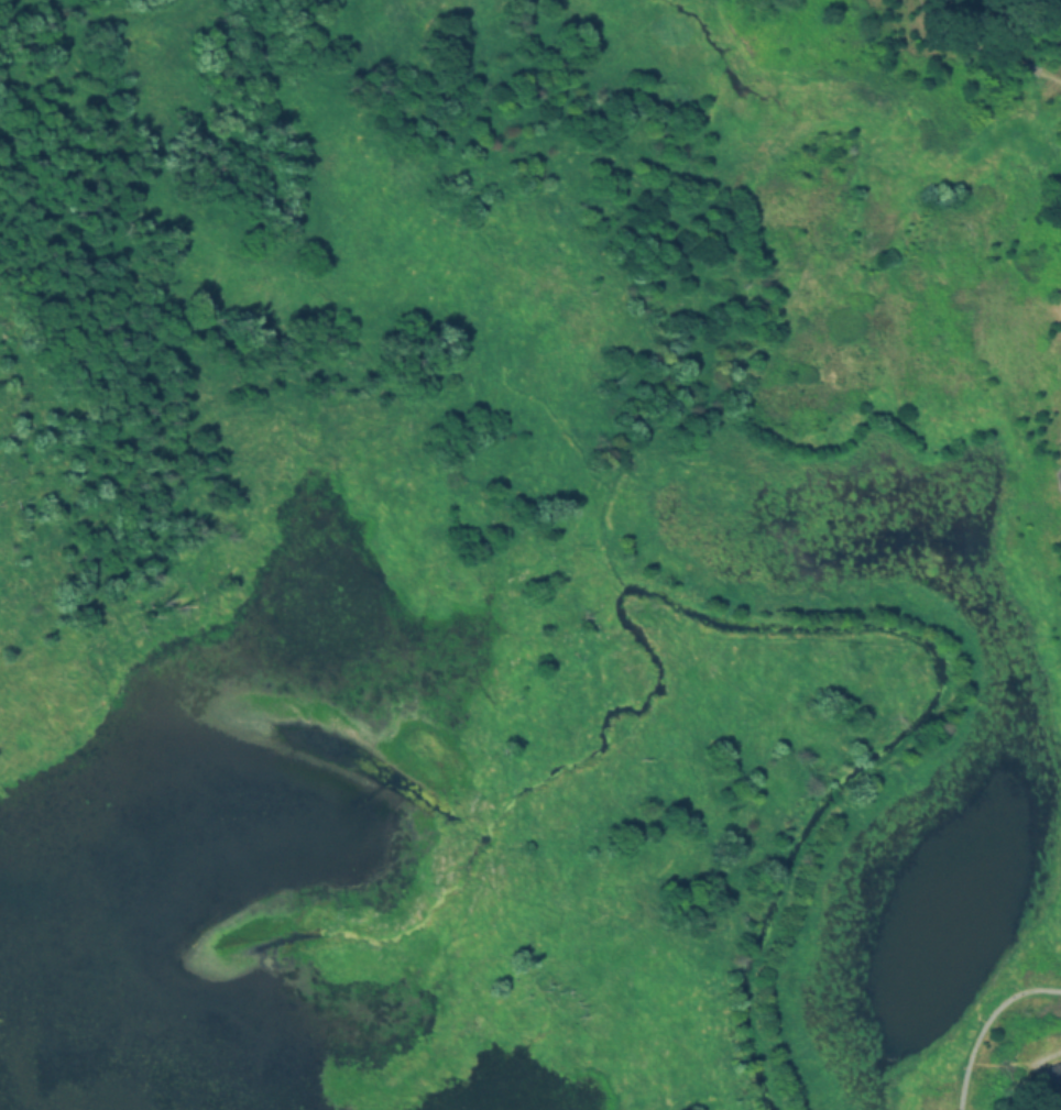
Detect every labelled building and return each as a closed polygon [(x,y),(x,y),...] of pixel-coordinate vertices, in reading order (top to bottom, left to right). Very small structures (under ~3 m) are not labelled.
[(1039,1064),(1060,1056),(1060,1094),(1051,1098),(1039,1064)]
